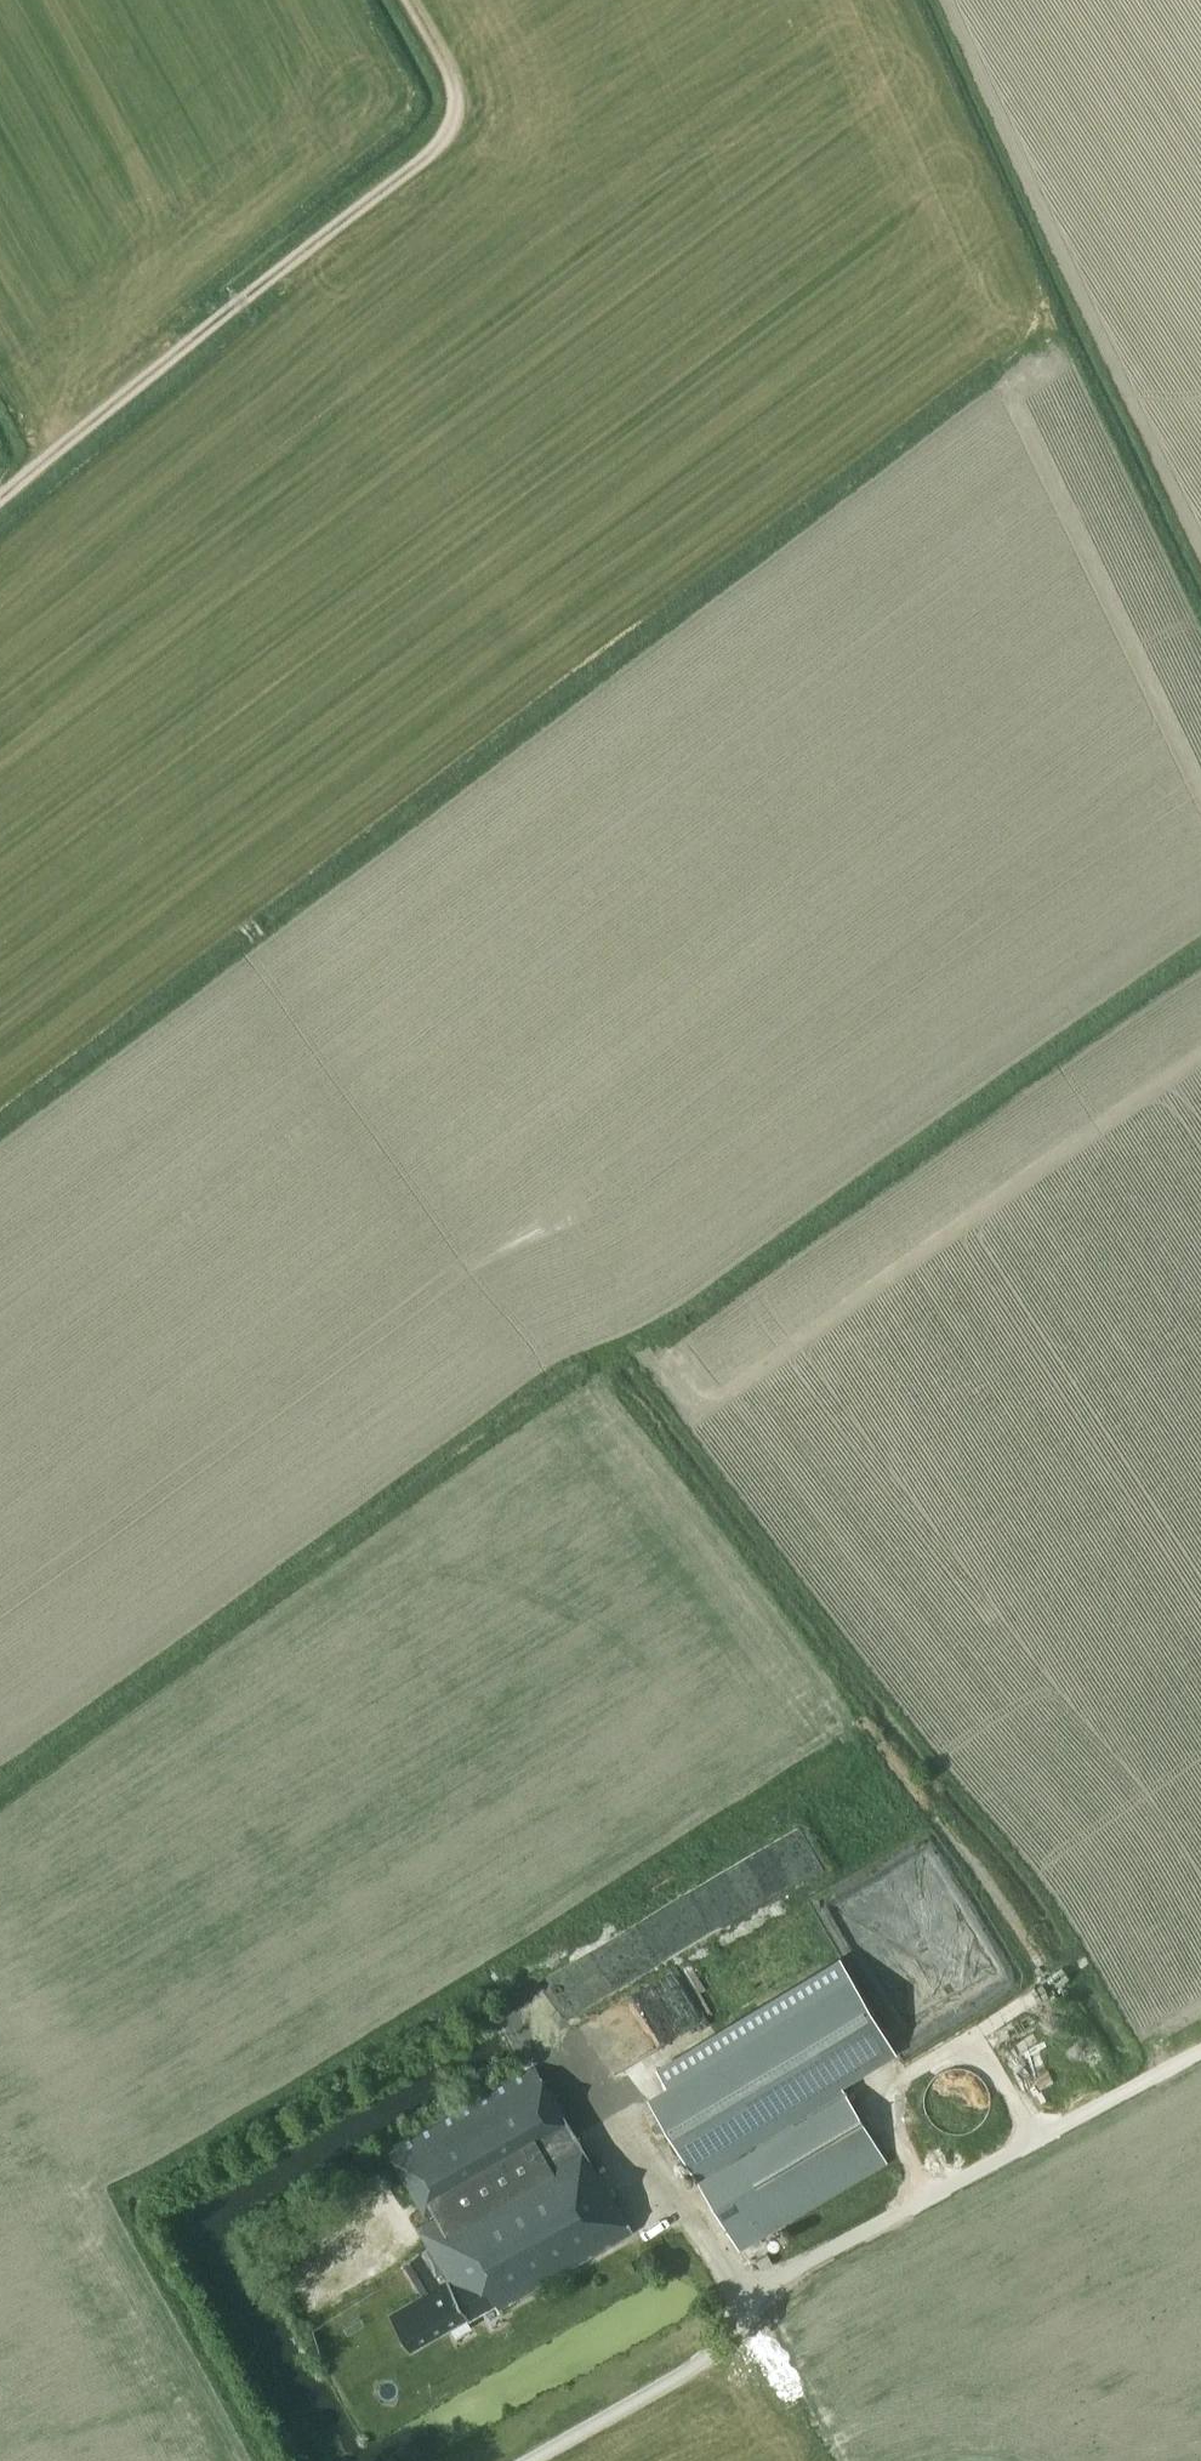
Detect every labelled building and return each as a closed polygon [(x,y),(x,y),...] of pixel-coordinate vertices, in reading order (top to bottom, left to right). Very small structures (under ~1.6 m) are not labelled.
[(639,1978),(580,2008),(616,2077),(645,2062),(639,2050),(695,2021),(677,1987),(672,1989),(667,1979),(646,1990),(639,1978)] [(860,1993),(657,2114),(736,2247),(882,2161),(831,2075),(888,2041),(860,1993)] [(937,2127),(949,2133),(962,2135),(974,2132),(984,2125),(991,2115),(995,2103),(994,2090),(989,2080),(981,2072),(972,2066),(961,2064),(950,2066),(940,2070),(930,2080),(925,2092),(924,2105),(929,2117),(937,2127)] [(496,2302),(500,2309),(634,2230),(537,2066),(389,2153),(428,2219),(417,2228),(427,2245),(402,2260),(422,2294),(387,2314),(408,2350),(468,2315),(470,2318),(496,2302)] [(754,2260),(760,2269),(771,2263),(765,2254),(754,2260)]
